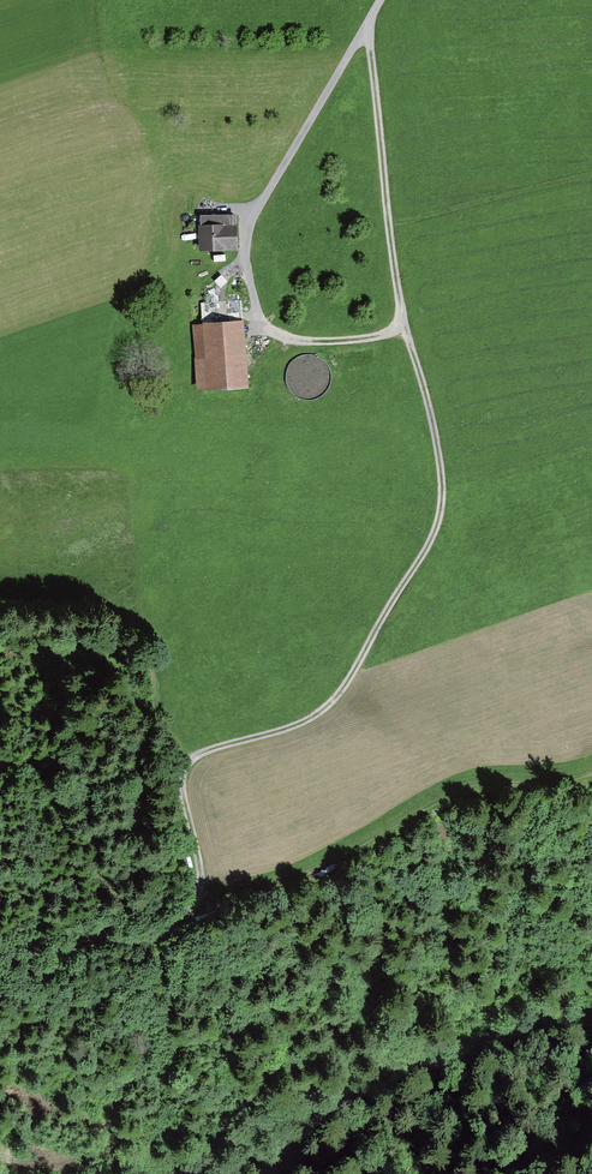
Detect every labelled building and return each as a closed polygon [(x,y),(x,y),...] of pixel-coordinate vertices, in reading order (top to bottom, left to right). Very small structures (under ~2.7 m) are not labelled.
[(238,221),(202,221),(202,252),(238,252),(238,221)] [(250,325),(195,329),(199,392),(255,388),(250,325)]
